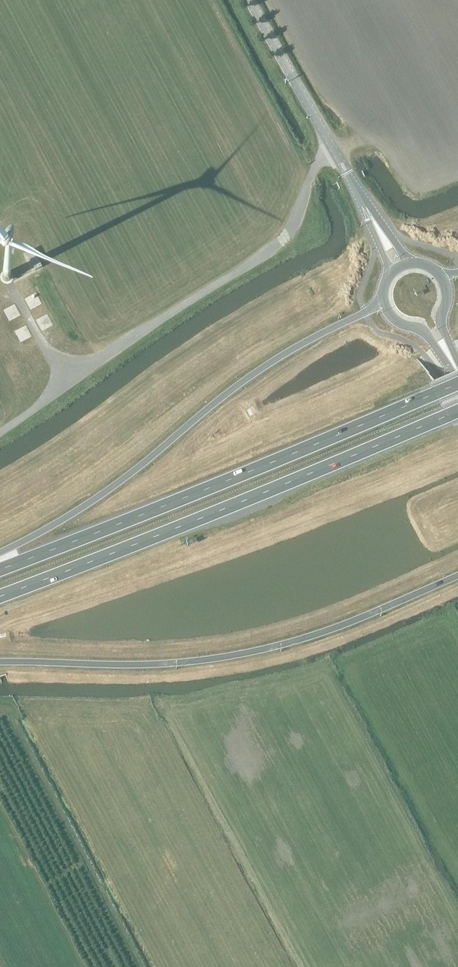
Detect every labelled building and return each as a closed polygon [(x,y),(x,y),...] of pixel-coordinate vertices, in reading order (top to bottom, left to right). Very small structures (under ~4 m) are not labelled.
[(6,281),(7,282),(8,281),(9,281),(10,280),(11,279),(11,278),(11,277),(11,276),(11,275),(10,274),(9,273),(8,273),(7,273),(6,273),(5,273),(4,273),(4,274),(3,274),(3,275),(3,276),(2,277),(3,278),(3,279),(3,280),(4,280),(4,281),(5,281),(6,281)]
